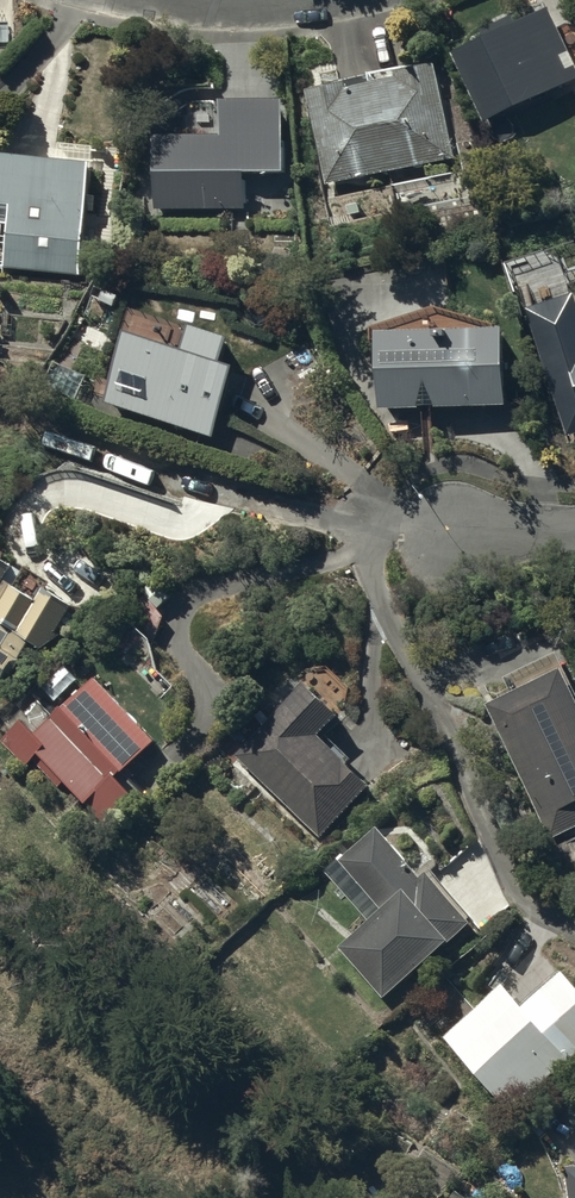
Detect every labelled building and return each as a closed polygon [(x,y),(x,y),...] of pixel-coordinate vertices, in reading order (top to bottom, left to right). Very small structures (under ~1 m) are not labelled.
[(555,0),(551,0),(517,16),(514,10),(482,27),(484,31),(457,45),(486,117),(574,78),(574,52),(555,0)] [(438,57),(397,64),(398,72),(350,80),(349,75),(308,83),(325,182),(456,156),(438,57)] [(285,92),(223,92),(223,130),(215,130),(215,99),(190,100),(190,131),(156,131),(157,205),(245,205),(245,165),(285,165),(285,92)] [(91,156),(0,145),(0,217),(10,218),(6,266),(81,272),(91,156)] [(527,303),(569,431),(574,429),(574,287),(527,303)] [(233,330),(193,316),(185,341),(130,322),(105,395),(212,431),(237,357),(225,353),(233,330)] [(507,319),(381,324),(382,403),(510,399),(507,319)] [(8,667),(13,670),(23,656),(21,654),(31,636),(55,650),(78,613),(69,608),(75,599),(25,566),(24,569),(14,562),(15,559),(0,547),(0,679),(8,667)] [(557,648),(508,673),(515,687),(487,698),(551,837),(574,825),(574,685),(557,648)] [(156,737),(95,673),(38,727),(25,713),(0,737),(25,764),(32,757),(58,784),(65,777),(88,801),(87,803),(103,820),(139,786),(131,778),(138,771),(129,762),(156,737)] [(342,709),(307,675),(233,751),(320,836),(376,779),(324,728),(342,709)] [(422,870),(380,820),(341,857),(338,854),(324,867),(367,918),(340,943),(385,995),(443,941),(446,944),(464,927),(474,917),(429,864),(422,870)] [(566,964),(528,998),(507,976),(446,1034),(510,1108),(574,1052),(574,974),(566,964)]
